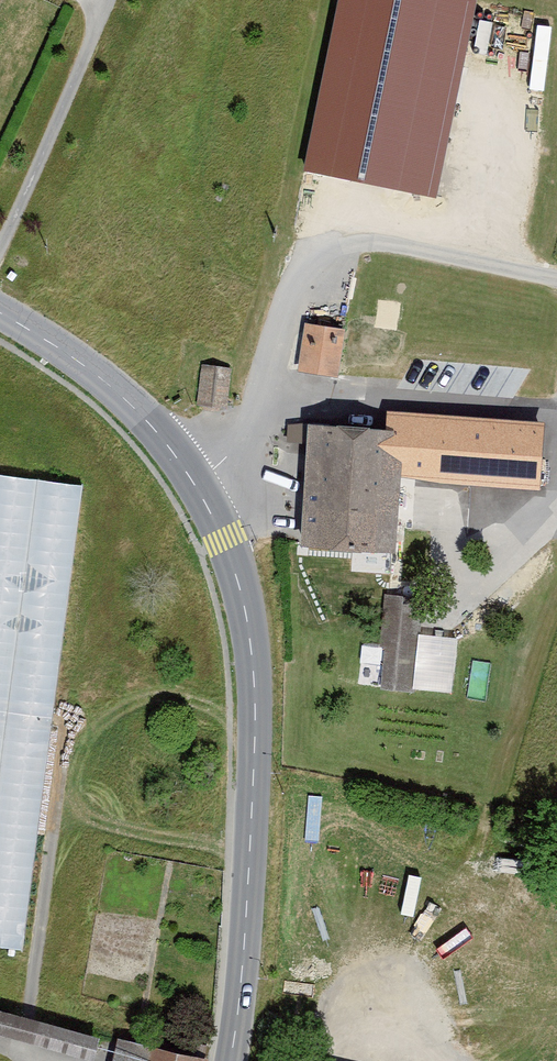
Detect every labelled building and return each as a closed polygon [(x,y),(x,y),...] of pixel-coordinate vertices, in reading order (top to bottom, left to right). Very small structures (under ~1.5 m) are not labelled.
[(471,0),(335,0),(300,169),(434,196),(473,0),(471,0)] [(301,322),(294,370),(335,376),(342,328),(301,322)] [(351,327),(351,352),(378,352),(378,327),(351,327)] [(229,368),(199,365),(196,406),(225,408),(229,368)] [(533,487),(538,428),(308,408),(296,546),(389,554),(396,475),(533,487)] [(0,474),(0,950),(21,952),(82,485),(0,474)] [(382,599),(379,690),(414,691),(417,600),(382,599)] [(0,1010),(0,1036),(89,1060),(96,1037),(0,1010)] [(115,1043),(111,1060),(198,1060),(115,1043)]
